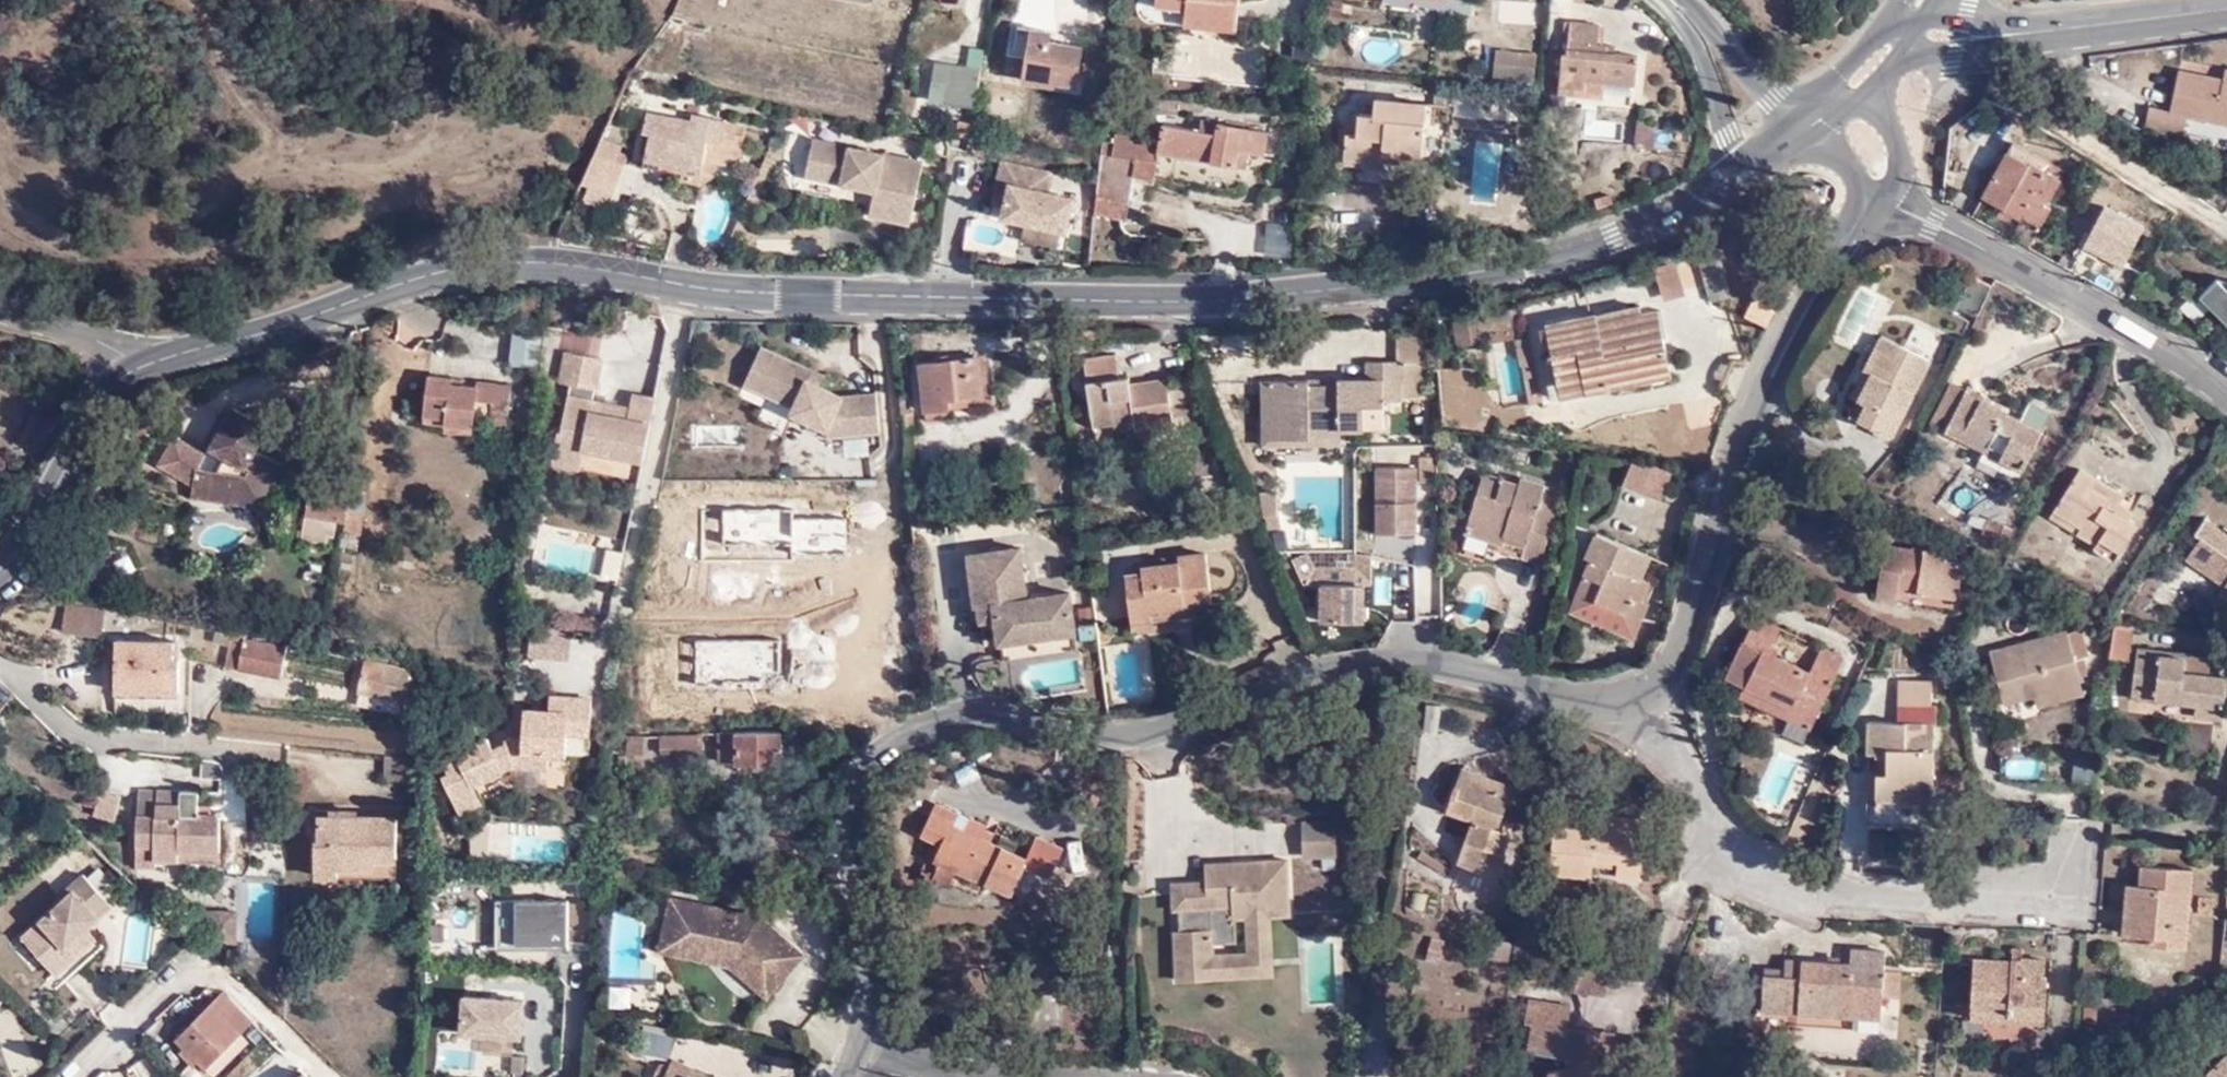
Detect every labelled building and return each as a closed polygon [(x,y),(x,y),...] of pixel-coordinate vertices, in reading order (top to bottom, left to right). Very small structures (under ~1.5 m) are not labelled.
[(1136,4),(1180,6),(1179,22),(1229,24),(1231,0),(1137,0),(1136,4)] [(1136,19),(1179,22),(1180,6),(1136,4),(1136,19)] [(1555,84),(1582,86),(1583,77),(1603,78),(1633,81),(1637,53),(1612,51),(1612,42),(1595,42),(1595,23),(1567,21),(1564,51),(1558,51),(1555,84)] [(1019,75),(1049,81),(1051,73),(1072,79),(1078,42),(1044,37),(1045,28),(1026,25),(1019,75)] [(969,47),(966,64),(977,66),(980,49),(969,47)] [(1499,73),(1526,76),(1530,49),(1502,47),(1499,73)] [(971,104),(977,66),(966,64),(934,59),(931,78),(942,80),(941,99),(971,104)] [(2221,67),(2170,64),(2167,108),(2140,107),(2139,128),(2183,130),(2186,109),(2226,112),(2226,67),(2221,67)] [(1602,88),(1603,78),(1583,77),(1582,86),(1602,88)] [(1342,174),(1414,177),(1416,153),(1421,153),(1424,101),(1374,99),(1373,109),(1357,109),(1357,123),(1345,122),(1342,174)] [(644,129),(641,149),(677,155),(699,160),(700,150),(734,157),(741,122),(688,110),(687,116),(642,108),(638,127),(644,129)] [(603,119),(594,139),(604,142),(615,145),(620,124),(612,121),(603,119)] [(1634,147),(1651,148),(1653,121),(1637,121),(1634,147)] [(1159,127),(1158,144),(1157,157),(1235,165),(1236,154),(1259,156),(1262,129),(1237,126),(1234,134),(1159,127)] [(920,158),(809,135),(801,176),(869,191),(865,215),(906,223),(920,158)] [(2014,138),(2008,147),(2043,167),(2049,159),(2014,138)] [(594,139),(590,161),(596,162),(615,167),(619,147),(615,145),(604,142),(594,139)] [(1158,144),(1098,139),(1096,158),(1132,161),(1131,176),(1155,176),(1157,157),(1158,144)] [(2025,211),(2041,221),(2052,205),(2044,199),(2058,176),(2057,176),(2043,167),(2008,147),(1982,192),(2022,216),(2025,211)] [(674,167),(677,155),(641,149),(638,161),(674,167)] [(732,164),(734,157),(700,150),(699,160),(695,180),(708,174),(711,161),(732,164)] [(1073,191),(1047,185),(1051,166),(996,154),(987,199),(999,201),(997,214),(1065,229),(1073,191)] [(695,180),(699,160),(677,155),(674,167),(673,175),(695,180)] [(1132,161),(1096,158),(1094,175),(1090,201),(1129,205),(1131,176),(1132,161)] [(2063,166),(2049,159),(2043,167),(2057,176),(2063,166)] [(586,186),(587,187),(610,190),(615,167),(596,162),(590,161),(586,186)] [(2079,244),(2124,259),(2141,208),(2096,193),(2079,244)] [(1129,205),(1090,201),(1088,217),(1128,218),(1129,205)] [(2027,247),(2041,221),(2025,211),(2022,216),(2009,237),(2027,247)] [(1661,259),(1641,269),(1657,301),(1677,291),(1661,259)] [(2074,272),(2125,299),(2133,285),(2114,273),(2112,276),(2082,260),(2074,272)] [(2219,270),(2200,286),(2226,317),(2226,280),(2219,270)] [(1961,308),(1978,319),(1995,286),(1980,277),(1961,308)] [(1756,309),(1771,318),(1781,302),(1764,294),(1756,309)] [(1597,305),(1594,316),(1593,327),(1638,332),(1641,314),(1641,311),(1597,305)] [(1458,344),(1485,340),(1484,331),(1519,325),(1517,308),(1454,317),(1458,344)] [(1657,310),(1641,314),(1638,332),(1593,327),(1594,316),(1553,329),(1567,379),(1590,372),(1598,392),(1634,383),(1633,375),(1676,364),(1671,338),(1664,339),(1657,310)] [(1430,399),(1430,397),(1426,324),(1417,323),(1395,323),(1394,359),(1366,359),(1367,372),(1339,372),(1338,381),(1309,380),(1308,370),(1271,369),(1271,397),(1279,398),(1279,431),(1338,432),(1339,422),(1384,422),(1384,398),(1430,399)] [(540,367),(544,336),(514,332),(510,364),(540,367)] [(1889,333),(1883,342),(1903,352),(1908,343),(1889,333)] [(761,336),(744,374),(793,396),(789,403),(828,421),(827,428),(880,423),(877,381),(845,385),(819,374),(824,364),(761,336)] [(1531,336),(1499,342),(1511,405),(1543,400),(1531,336)] [(1883,342),(1871,363),(1880,369),(1864,396),(1873,403),(1866,416),(1880,424),(1877,428),(1888,436),(1894,429),(1897,431),(1937,359),(1908,343),(1903,352),(1883,342)] [(643,459),(655,393),(632,388),(630,402),(594,394),(595,386),(598,386),(605,355),(564,347),(557,378),(570,381),(568,389),(560,427),(558,427),(551,462),(580,467),(583,447),(643,459)] [(1105,405),(1107,415),(1125,412),(1127,421),(1164,414),(1154,370),(1130,373),(1131,381),(1121,383),(1118,366),(1106,368),(1102,347),(1070,353),(1080,408),(1105,405)] [(916,356),(924,414),(950,411),(949,400),(982,397),(975,348),(916,356)] [(1436,364),(1438,387),(1482,384),(1480,361),(1436,364)] [(1855,391),(1864,396),(1880,369),(1871,363),(1855,391)] [(1678,372),(1676,364),(1633,375),(1634,383),(1678,372)] [(1338,440),(1338,432),(1279,431),(1279,398),(1271,397),(1271,369),(1262,369),(1261,436),(1338,440)] [(1573,398),(1598,392),(1590,372),(1567,379),(1573,398)] [(454,428),(479,430),(482,417),(493,417),(493,424),(512,425),(516,383),(480,380),(480,385),(461,384),(462,378),(436,375),(431,416),(455,419),(454,428)] [(1949,428),(1968,392),(1952,385),(1932,419),(1948,429),(1949,428)] [(1946,433),(1987,453),(1990,446),(2007,456),(2004,462),(2024,473),(2041,441),(2020,430),(2024,422),(1968,392),(1949,428),(1948,429),(1946,433)] [(1491,434),(1494,412),(1489,412),(1489,401),(1441,395),(1438,425),(1443,426),(1491,434)] [(1856,410),(1866,416),(1873,403),(1864,396),(1856,410)] [(193,492),(227,496),(233,485),(262,501),(284,461),(257,444),(269,422),(235,402),(212,440),(227,450),(217,465),(198,465),(204,449),(174,431),(160,456),(193,475),(193,492)] [(1082,419),(1107,415),(1105,405),(1080,408),(1082,419)] [(2032,405),(2024,422),(2020,430),(2041,441),(2053,416),(2032,405)] [(431,425),(454,428),(455,419),(431,416),(431,425)] [(478,439),(479,430),(454,428),(453,437),(478,439)] [(2014,488),(2024,473),(2004,462),(2007,456),(1990,446),(1987,453),(1978,468),(2014,488)] [(1620,482),(1661,496),(1671,466),(1630,452),(1620,482)] [(1431,453),(1418,453),(1418,480),(1432,480),(1431,453)] [(1416,531),(1416,463),(1373,463),(1373,530),(1416,531)] [(2095,548),(2113,561),(2138,523),(2127,516),(2131,509),(2120,501),(2123,496),(2093,479),(2096,474),(2080,464),(2054,507),(2083,528),(2079,532),(2098,543),(2095,548)] [(1478,508),(1469,532),(1505,544),(1502,554),(1539,569),(1562,502),(1545,495),(1547,489),(1526,480),(1523,487),(1491,475),(1484,493),(1478,508)] [(1466,503),(1478,508),(1484,493),(1472,488),(1466,503)] [(345,520),(347,508),(349,495),(309,489),(305,512),(345,520)] [(364,510),(347,508),(345,520),(344,527),(362,529),(364,510)] [(1287,523),(1284,509),(1270,511),(1272,526),(1287,523)] [(2209,518),(2198,531),(2205,538),(2192,555),(2226,580),(2226,578),(2226,530),(2209,518)] [(1595,561),(1572,608),(1627,635),(1635,619),(1619,611),(1629,592),(1638,596),(1645,600),(1653,582),(1638,575),(1647,556),(1603,534),(1591,559),(1595,561)] [(1880,591),(1900,595),(1902,585),(1921,588),(1922,588),(1957,595),(1963,557),(1943,553),(1945,547),(1929,542),(1929,548),(1890,540),(1880,591)] [(965,552),(968,571),(1019,564),(1016,544),(965,552)] [(1123,572),(1129,616),(1151,613),(1150,604),(1190,598),(1207,595),(1201,547),(1174,551),(1176,558),(1139,563),(1140,570),(1123,572)] [(1353,580),(1364,579),(1369,579),(1369,549),(1351,549),(1350,563),(1310,562),(1302,549),(1289,555),(1301,580),(1353,580)] [(1415,564),(1418,615),(1441,613),(1438,563),(1415,564)] [(968,571),(974,602),(973,603),(977,603),(993,600),(995,614),(1000,639),(1073,627),(1073,626),(1067,587),(1025,593),(1019,564),(968,571)] [(1364,592),(1364,579),(1353,580),(1354,592),(1364,592)] [(1919,598),(1921,588),(1902,585),(1900,595),(1919,598)] [(1629,592),(1619,611),(1635,619),(1645,600),(1638,596),(1629,592)] [(1190,608),(1190,598),(1150,604),(1151,613),(1190,608)] [(993,600),(977,603),(981,617),(995,614),(993,600)] [(106,610),(67,602),(61,628),(101,636),(106,610)] [(1790,716),(1812,727),(1847,656),(1823,645),(1812,669),(1765,645),(1769,637),(1776,640),(1783,624),(1759,612),(1730,674),(1748,683),(1744,692),(1759,700),(1762,693),(1794,709),(1790,716)] [(1151,622),(1151,613),(1129,616),(1130,625),(1151,622)] [(2136,652),(2140,619),(2121,616),(2116,650),(2136,652)] [(576,622),(535,618),(531,651),(573,656),(576,622)] [(2076,624),(2004,643),(2017,695),(2043,688),(2089,676),(2087,667),(2100,663),(2096,649),(2101,648),(2094,621),(2077,626),(2076,624)] [(225,666),(234,668),(277,677),(284,647),(243,638),(233,635),(225,666)] [(2163,694),(2203,696),(2203,713),(2226,713),(2226,674),(2215,673),(2215,652),(2192,651),(2193,654),(2181,654),(2181,656),(2172,656),(2172,648),(2145,646),(2142,682),(2163,684),(2163,694)] [(120,703),(183,707),(185,677),(177,677),(178,659),(123,656),(120,703)] [(366,659),(358,691),(404,702),(411,669),(366,659)] [(1879,711),(1895,711),(1895,675),(1878,675),(1879,711)] [(1876,781),(1876,795),(1935,796),(1941,703),(1932,703),(1932,677),(1903,676),(1901,717),(1871,716),(1870,747),(1878,748),(1879,753),(1888,753),(1888,767),(1876,767),(1876,781)] [(2091,685),(2089,676),(2043,688),(2047,698),(2091,685)] [(2162,696),(2163,694),(2163,684),(2142,682),(2142,696),(2162,696)] [(590,732),(592,692),(550,690),(549,704),(524,703),(523,731),(512,730),(510,731),(507,732),(505,735),(504,737),(504,739),(493,744),(487,732),(441,754),(448,768),(441,771),(460,811),(484,800),(475,782),(504,768),(511,765),(548,767),(549,753),(566,754),(567,732),(590,732)] [(404,702),(358,691),(356,702),(401,713),(404,702)] [(737,758),(782,758),(782,726),(720,725),(720,752),(737,752),(737,758)] [(647,726),(629,726),(629,744),(647,744),(647,726)] [(663,744),(701,744),(702,727),(663,727),(663,744)] [(1866,780),(1876,781),(1876,767),(1888,767),(1888,753),(1879,753),(1878,748),(1870,747),(1868,747),(1866,780)] [(2081,782),(2097,784),(2102,749),(2088,747),(2081,782)] [(1479,815),(1497,822),(1510,784),(1463,766),(1450,803),(1479,815)] [(125,789),(106,784),(99,810),(118,816),(125,789)] [(159,855),(186,857),(187,842),(221,844),(222,809),(213,809),(213,799),(199,799),(200,787),(159,785),(158,808),(143,808),(141,841),(160,842),(159,855)] [(158,808),(159,785),(144,785),(143,808),(158,808)] [(1942,796),(1935,796),(1876,795),(1866,794),(1865,816),(1942,821),(1942,796)] [(932,850),(942,856),(956,824),(947,820),(950,808),(932,800),(917,832),(935,840),(932,850)] [(1620,869),(1646,870),(1648,834),(1649,808),(1601,804),(1600,824),(1560,820),(1556,865),(1595,869),(1598,852),(1620,854),(1620,869)] [(942,856),(957,863),(988,877),(990,870),(1006,877),(1020,848),(974,829),(978,817),(961,810),(956,824),(942,856)] [(1513,829),(1497,822),(1479,815),(1464,859),(1501,873),(1512,848),(1506,845),(1513,829)] [(1334,817),(1300,817),(1302,852),(1335,852),(1334,817)] [(310,874),(337,875),(337,864),(370,866),(371,860),(392,861),(394,822),(321,818),(321,841),(312,840),(310,874)] [(1039,832),(1027,863),(1054,874),(1067,843),(1039,832)] [(159,855),(160,842),(141,841),(140,861),(159,863),(159,855)] [(220,857),(221,844),(187,842),(186,857),(220,857)] [(950,877),(957,863),(942,856),(935,870),(950,877)] [(1286,857),(1230,860),(1229,878),(1206,878),(1172,878),(1173,905),(1181,905),(1181,929),(1174,928),(1176,976),(1213,975),(1212,951),(1212,938),(1235,938),(1235,914),(1246,913),(1270,913),(1288,913),(1286,857)] [(392,884),(392,861),(371,860),(370,866),(337,864),(337,875),(336,883),(392,884)] [(1207,860),(1206,878),(1229,878),(1230,860),(1207,860)] [(2165,932),(2165,941),(2194,942),(2198,866),(2152,864),(2151,881),(2151,897),(2142,900),(2142,930),(2165,932)] [(80,915),(104,894),(84,872),(59,895),(63,900),(42,919),(47,924),(29,941),(56,971),(74,955),(66,945),(89,925),(80,915)] [(2133,930),(2142,930),(2142,900),(2151,897),(2151,881),(2134,881),(2133,930)] [(668,890),(660,932),(690,938),(692,930),(704,931),(708,926),(737,949),(730,957),(761,980),(778,960),(783,964),(801,941),(753,904),(746,904),(740,906),(738,901),(726,901),(717,910),(709,903),(710,897),(668,890)] [(111,902),(104,894),(80,915),(89,925),(111,902)] [(572,896),(500,897),(500,946),(571,946),(572,896)] [(234,905),(215,905),(214,920),(233,937),(234,905)] [(1271,972),(1270,913),(1246,913),(1247,952),(1212,951),(1213,975),(1271,972)] [(130,921),(135,957),(170,953),(166,917),(130,921)] [(97,934),(89,925),(66,945),(74,955),(97,934)] [(722,951),(730,957),(737,949),(708,926),(704,931),(692,930),(690,938),(660,932),(658,943),(722,951)] [(2142,939),(2165,941),(2165,932),(2142,930),(2142,939)] [(1815,952),(1812,1003),(1887,1007),(1888,991),(1889,966),(1890,947),(1856,945),(1856,953),(1815,952)] [(1805,1003),(1812,1003),(1815,952),(1791,951),(1791,959),(1791,969),(1767,969),(1765,1000),(1805,1003)] [(1985,953),(1983,1000),(2014,1002),(2013,1009),(2054,1010),(2056,972),(2049,972),(2049,956),(2030,955),(2030,962),(2020,961),(2020,955),(1985,953)] [(1768,959),(1767,969),(1791,969),(1791,959),(1768,959)] [(1610,968),(1570,960),(1566,983),(1606,990),(1610,968)] [(1908,967),(1889,966),(1888,991),(1907,991),(1908,967)] [(528,992),(467,988),(464,1028),(526,1033),(528,992)] [(183,1033),(212,1062),(246,1028),(256,1017),(230,990),(183,1033)] [(1593,1025),(1569,1022),(1571,1000),(1533,994),(1530,1017),(1533,1018),(1532,1046),(1555,1049),(1578,1052),(1578,1062),(1569,1065),(1554,1064),(1553,1076),(1616,1076),(1617,1059),(1640,1061),(1642,1043),(1617,1040),(1593,1037),(1593,1025)] [(2053,1018),(2054,1010),(2013,1009),(2014,1002),(1983,1000),(1982,1016),(2053,1018)] [(1803,1024),(1811,1024),(1812,1003),(1805,1003),(1803,1024)] [(1886,1026),(1887,1007),(1812,1003),(1811,1024),(1886,1026)] [(1618,1029),(1593,1025),(1593,1037),(1617,1040),(1618,1029)] [(644,1026),(644,1053),(673,1053),(674,1027),(644,1026)] [(220,1070),(254,1036),(246,1028),(212,1062),(220,1070)] [(1555,1049),(1554,1064),(1569,1065),(1578,1062),(1578,1052),(1555,1049)] [(679,1056),(664,1059),(655,1073),(662,1076),(725,1076),(679,1056)] [(2210,1073),(2214,1076),(2226,1076),(2226,1056),(2210,1073)] [(205,1058),(181,1063),(184,1076),(209,1076),(205,1058)] [(299,1076),(321,1076),(310,1066),(299,1076)]
